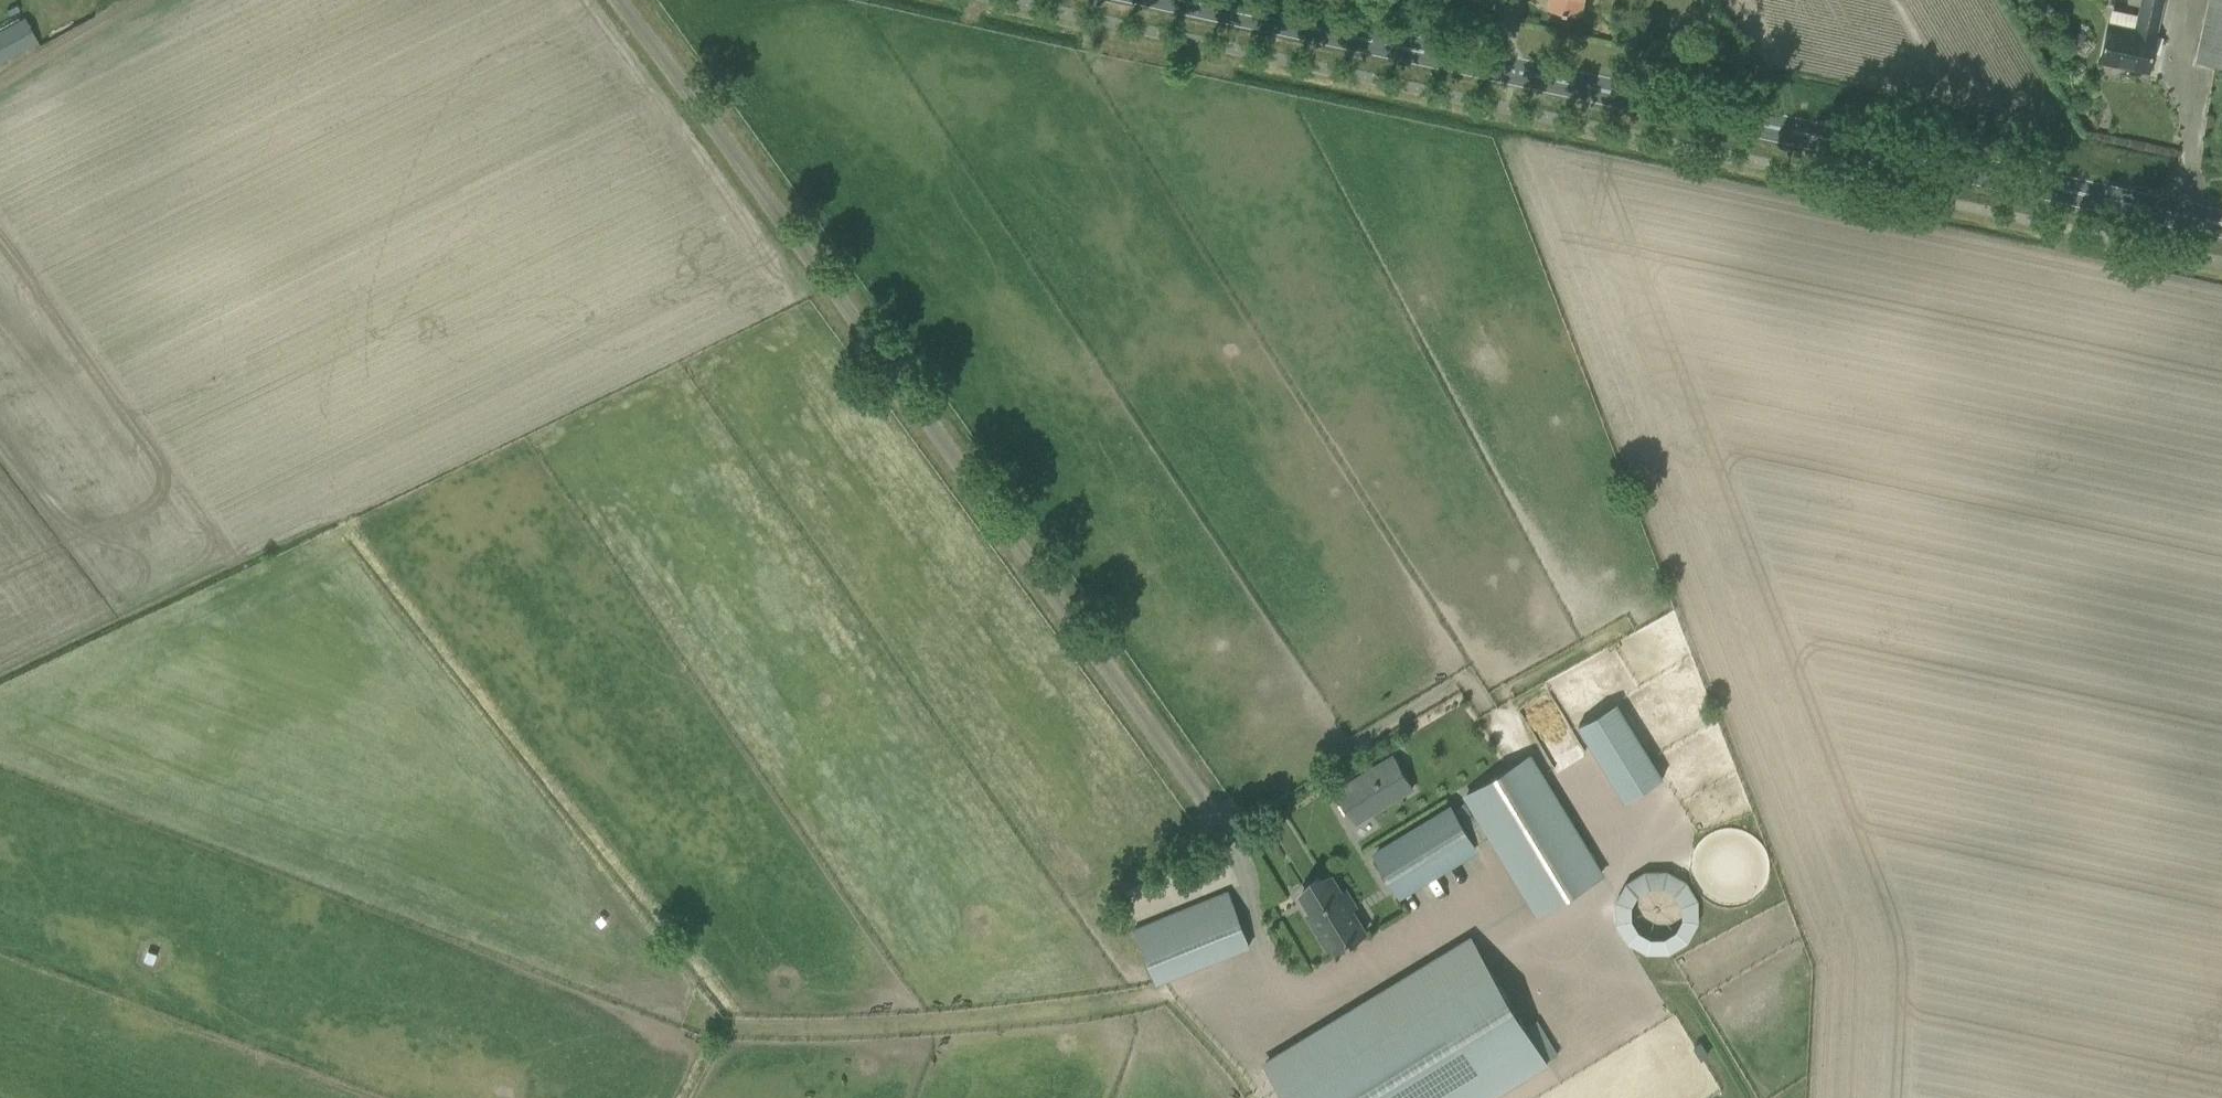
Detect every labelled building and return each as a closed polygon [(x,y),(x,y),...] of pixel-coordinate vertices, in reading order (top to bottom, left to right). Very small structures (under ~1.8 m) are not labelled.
[(1549,8),(1581,14),(1584,0),(1551,0),(1549,8)] [(2149,70),(2157,34),(2156,33),(2163,0),(2143,0),(2136,29),(2109,23),(2101,60),(2149,70)] [(2197,58),(2221,64),(2221,0),(2209,0),(2197,58)] [(38,42),(25,17),(0,30),(0,62),(38,42)] [(1571,725),(1619,801),(1657,777),(1609,700),(1571,725)] [(1374,782),(1359,791),(1372,813),(1413,788),(1393,756),(1367,772),(1374,782)] [(1450,803),(1372,851),(1400,898),(1479,851),(1474,842),(1490,832),(1539,914),(1601,876),(1530,757),(1468,795),(1478,812),(1461,822),(1450,803)] [(1606,888),(1637,959),(1701,931),(1669,860),(1606,888)] [(1321,939),(1328,951),(1332,948),(1334,951),(1365,932),(1351,909),(1356,906),(1346,890),(1341,893),(1332,877),(1323,882),(1321,878),(1307,887),(1309,890),(1301,896),(1325,936),(1321,939)] [(1136,928),(1157,982),(1249,946),(1228,892),(1136,928)] [(1285,1097),(1487,1097),(1546,1062),(1472,940),(1266,1066),(1285,1097)]
